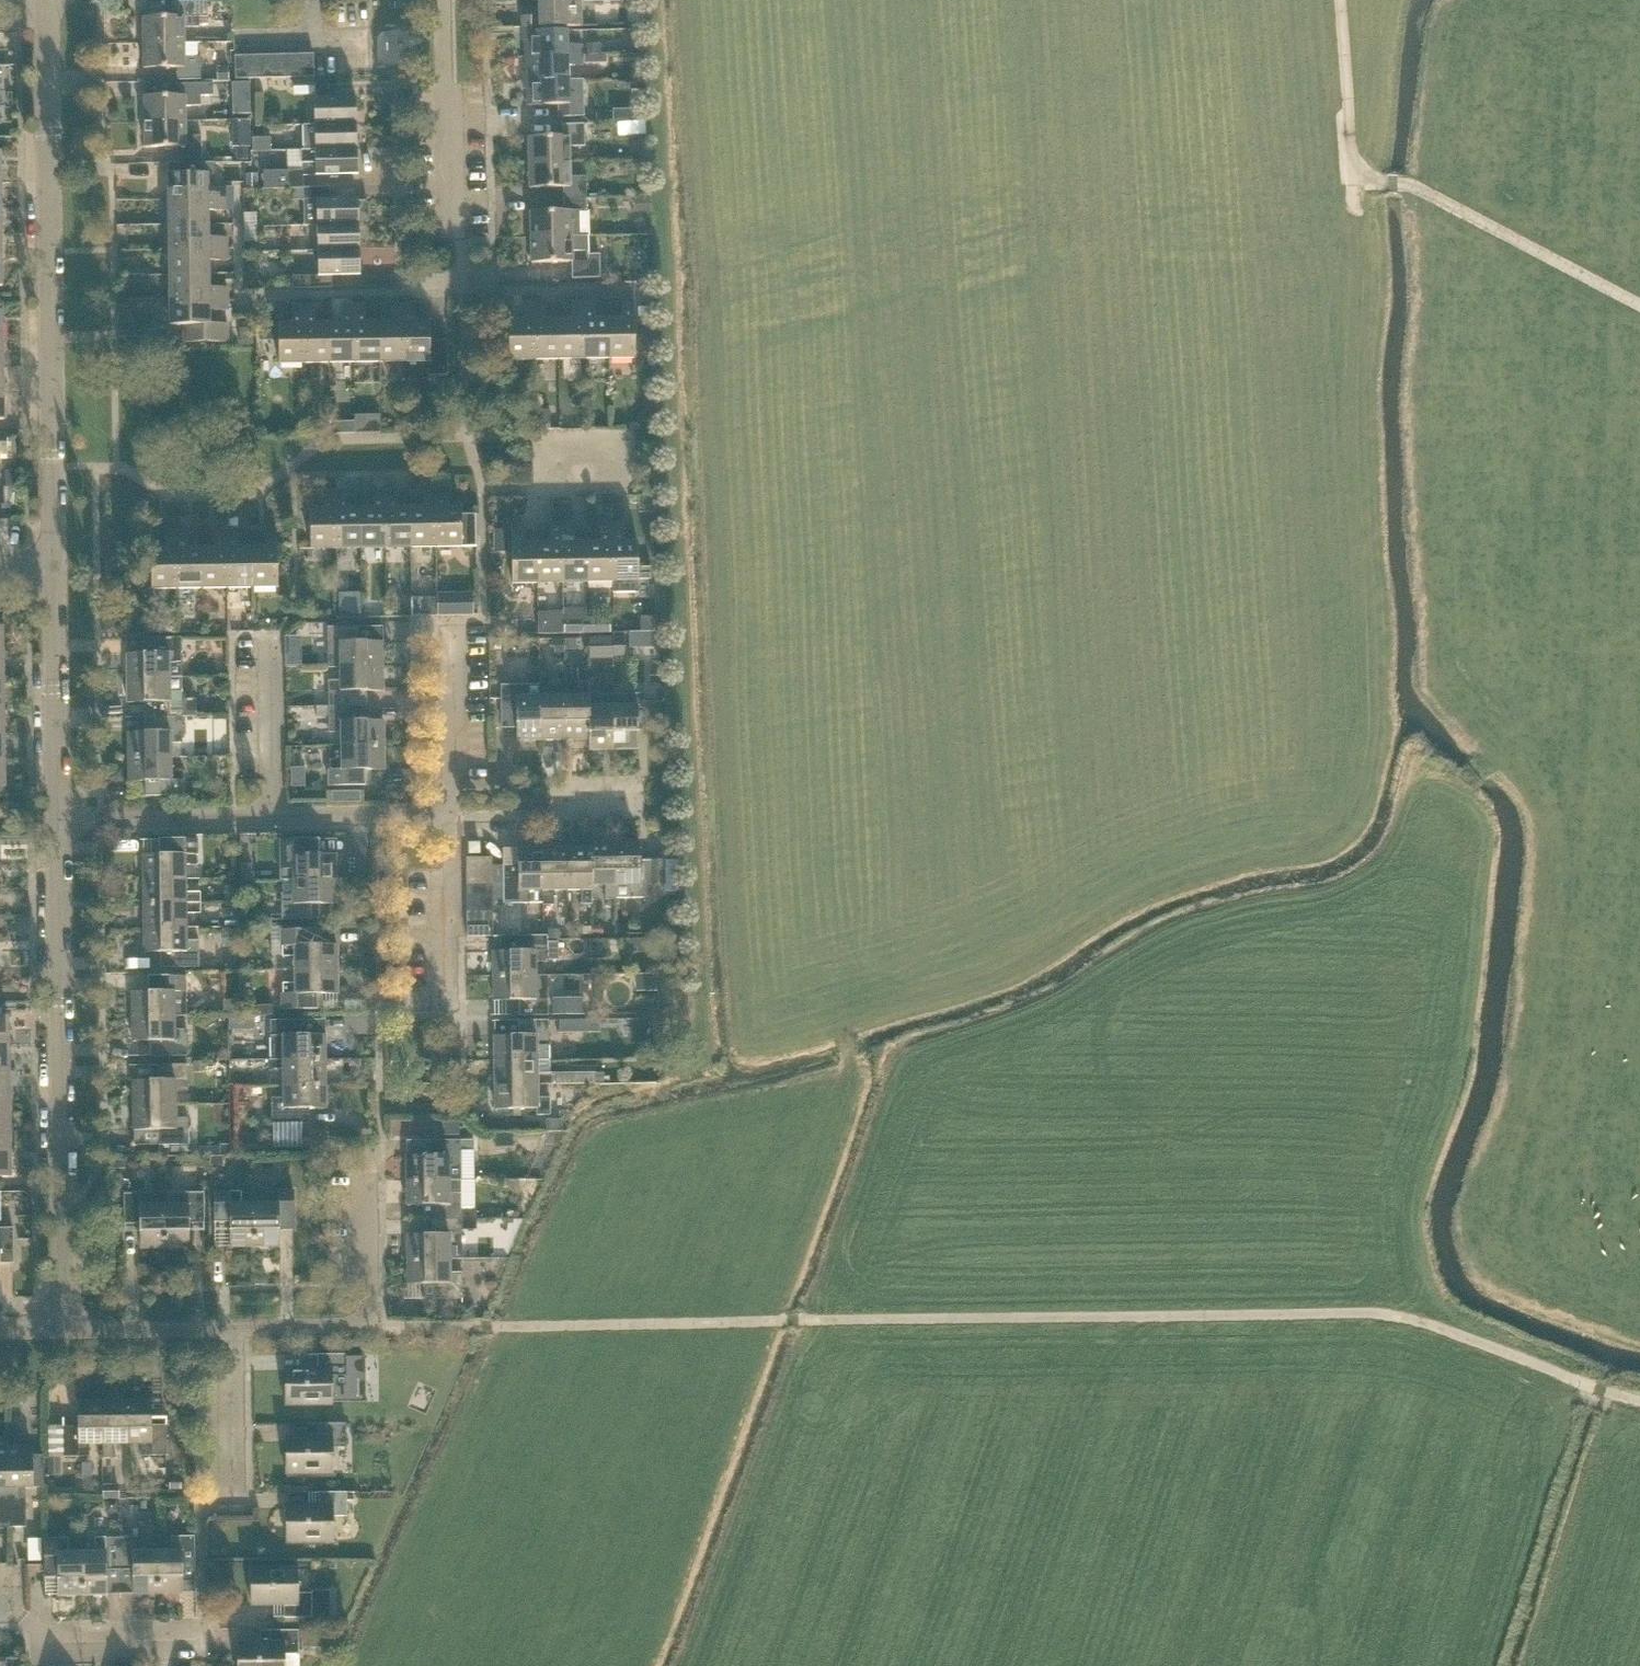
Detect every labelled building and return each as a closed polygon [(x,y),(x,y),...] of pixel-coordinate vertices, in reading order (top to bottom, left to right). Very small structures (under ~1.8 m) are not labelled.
[(173,1),(174,17),(143,18),(144,43),(184,43),(184,28),(200,27),(200,17),(207,16),(207,1),(173,1)] [(539,3),(539,17),(522,18),(522,29),(582,27),(581,2),(539,3)] [(523,40),(526,41),(526,57),(583,55),(582,45),(568,45),(567,32),(522,32),(523,40)] [(185,58),(184,43),(144,43),(144,69),(178,68),(178,80),(201,80),(201,57),(185,58)] [(601,54),(601,44),(586,44),(587,55),(601,54)] [(262,78),(275,78),(275,55),(261,56),(262,78)] [(275,78),(288,78),(288,55),(275,55),(275,78)] [(288,78),(301,78),(301,55),(288,55),(288,78)] [(301,55),(301,78),(314,77),(314,55),(301,55)] [(524,74),(524,82),(569,80),(569,66),(583,66),(583,55),(526,57),(527,74),(524,74)] [(236,79),(249,79),(248,56),(235,56),(236,79)] [(249,79),(262,78),(261,56),(248,56),(249,79)] [(314,79),(293,80),(294,96),(315,95),(314,79)] [(583,94),(569,94),(569,80),(524,82),(524,89),(527,90),(527,106),(558,106),(558,118),(584,117),(583,94)] [(145,97),(145,122),(186,122),(185,106),(201,106),(201,96),(145,97)] [(314,99),(315,125),(356,124),(356,98),(314,99)] [(644,110),(614,110),(614,121),(645,121),(644,110)] [(186,122),(145,122),(145,148),(179,147),(179,159),(202,159),(202,136),(186,137),(186,122)] [(303,125),(304,150),(316,150),(357,149),(356,124),(315,125),(303,125)] [(529,163),(570,162),(570,147),(585,147),(585,124),(562,125),(562,136),(528,137),(529,163)] [(271,152),(271,138),(252,138),(252,151),(271,152)] [(237,161),(249,161),(248,144),(236,145),(237,161)] [(316,150),(304,150),(300,150),(301,164),(302,164),(303,171),(263,172),(264,189),(304,188),(330,187),(329,175),(357,174),(357,149),(316,150)] [(570,177),(570,162),(529,163),(530,189),(563,188),(563,199),(587,199),(586,176),(570,177)] [(169,200),(226,199),(226,188),(208,188),(208,174),(168,174),(169,200)] [(606,182),(588,182),(588,199),(606,198),(606,182)] [(365,202),(358,202),(358,198),(330,199),(330,187),(304,188),(304,200),(317,200),(318,225),(359,224),(359,221),(366,220),(369,218),(368,204),(365,202)] [(634,212),(650,211),(650,198),(634,198),(634,212)] [(169,225),(208,224),(208,211),(227,211),(226,199),(169,200),(169,225)] [(588,236),(587,221),(587,199),(563,199),(564,211),(530,212),(531,237),(588,236)] [(244,228),(256,227),(256,213),(243,213),(244,228)] [(169,225),(169,250),(227,249),(227,238),(209,238),(208,224),(169,225)] [(360,249),(359,224),(318,225),(318,250),(360,249)] [(257,242),(256,227),(244,228),(244,242),(257,242)] [(600,254),(588,254),(588,236),(531,237),(532,263),(572,262),(572,279),(601,278),(600,254)] [(169,250),(170,275),(209,274),(209,261),(227,261),(227,249),(169,250)] [(332,287),(332,276),(361,275),(360,249),(318,250),(319,276),(293,277),(293,288),(332,287)] [(639,282),(651,282),(651,270),(644,270),(639,276),(639,282)] [(170,275),(170,300),(228,299),(228,288),(209,288),(209,274),(170,275)] [(210,324),(210,311),(228,311),(228,299),(170,300),(171,326),(189,325),(189,343),(228,342),(228,324),(210,324)] [(584,359),(583,301),(572,302),(572,320),(559,320),(559,359),(584,359)] [(584,359),(609,359),(609,319),(595,320),(595,301),(583,301),(584,359)] [(609,319),(609,359),(635,358),(634,301),(622,301),(622,319),(609,319)] [(534,360),(534,302),(522,302),(522,321),(508,321),(509,360),(534,360)] [(534,360),(559,359),(559,320),(545,320),(545,302),(534,302),(534,360)] [(405,362),(404,304),(392,304),(393,323),(379,323),(380,362),(405,362)] [(448,340),(430,341),(430,322),(416,323),(415,304),(404,304),(405,362),(431,362),(431,376),(448,375),(448,340)] [(355,363),(354,305),(342,305),(343,324),(329,324),(330,363),(355,363)] [(355,363),(380,362),(379,323),(365,323),(365,305),(354,305),(355,363)] [(305,363),(304,306),(292,306),(293,324),(278,324),(279,364),(305,363)] [(330,363),(329,324),(315,324),(315,306),(304,306),(305,363),(330,363)] [(649,317),(649,307),(638,307),(638,317),(649,317)] [(259,340),(274,340),(273,326),(259,326),(259,340)] [(240,331),(240,346),(255,346),(255,330),(240,331)] [(551,412),(538,412),(537,426),(551,426),(551,412)] [(355,423),(332,423),(332,435),(355,435),(355,423)] [(369,425),(357,426),(357,435),(369,435),(369,425)] [(15,437),(0,437),(0,456),(8,456),(8,453),(15,453),(15,437)] [(10,476),(11,487),(18,487),(21,487),(21,476),(10,476)] [(11,487),(3,488),(4,505),(18,505),(18,487),(11,487)] [(424,508),(410,508),(411,547),(436,547),(435,489),(424,490),(424,508)] [(436,547),(462,547),(477,546),(476,514),(461,515),(461,507),(447,508),(447,489),(435,489),(436,547)] [(361,548),(386,548),(385,490),(374,490),(374,509),(360,509),(361,548)] [(411,547),(410,508),(397,508),(397,490),(385,490),(386,548),(411,547)] [(310,510),(310,549),(336,549),(335,491),(324,491),(324,510),(310,510)] [(361,548),(360,509),(347,509),(347,491),(335,491),(336,549),(361,548)] [(561,508),(561,523),(573,523),(573,507),(561,508)] [(239,519),(227,519),(227,528),(239,528),(239,519)] [(588,582),(613,582),(612,524),(600,525),(601,543),(587,543),(588,582)] [(612,524),(613,582),(639,581),(638,542),(624,542),(623,524),(612,524)] [(538,583),(563,583),(562,525),(550,525),(551,544),(537,544),(538,583)] [(588,582),(587,543),(574,543),(573,525),(562,525),(563,583),(588,582)] [(538,583),(537,544),(523,544),(523,526),(511,526),(512,584),(538,583)] [(252,548),(252,587),(278,587),(277,529),(265,530),(265,548),(252,548)] [(227,588),(226,530),(215,530),(215,549),(202,549),(202,588),(227,588)] [(227,588),(252,587),(252,548),(238,548),(238,530),(226,530),(227,588)] [(494,553),(509,553),(508,530),(493,530),(494,553)] [(177,589),(176,531),(165,531),(165,550),(151,550),(152,589),(177,589)] [(177,589),(202,588),(202,549),(188,549),(188,531),(176,531),(177,589)] [(419,616),(434,616),(434,597),(419,597),(419,616)] [(403,601),(391,601),(391,617),(403,617),(403,601)] [(343,602),(342,617),(362,617),(362,602),(343,602)] [(458,616),(458,602),(439,602),(439,616),(458,616)] [(588,635),(588,620),(588,610),(565,610),(565,635),(588,635)] [(588,620),(588,635),(612,635),(612,620),(588,620)] [(328,627),(328,653),(328,667),(341,667),(383,666),(382,642),(358,642),(357,627),(328,627)] [(613,638),(613,656),(625,656),(624,637),(613,638)] [(181,638),(152,638),(152,653),(127,654),(128,678),(182,677),(181,638)] [(610,638),(597,638),(597,648),(610,648),(610,638)] [(563,652),(562,639),(550,640),(551,653),(563,652)] [(577,640),(566,640),(566,651),(578,651),(577,640)] [(329,707),(359,706),(358,692),(383,691),(383,666),(341,667),(341,681),(329,681),(329,707)] [(588,669),(578,669),(578,681),(588,681),(588,669)] [(498,676),(490,676),(490,702),(498,702),(498,676)] [(183,717),(182,691),(182,677),(128,678),(128,703),(153,703),(153,718),(183,717)] [(567,739),(589,739),(590,739),(589,693),(590,693),(590,682),(579,683),(579,697),(565,697),(567,739)] [(542,739),(567,739),(565,697),(551,697),(551,683),(540,683),(540,685),(542,739)] [(540,685),(527,685),(501,686),(502,715),(517,715),(517,740),(542,739),(540,685)] [(589,749),(614,749),(613,695),(600,695),(600,693),(590,693),(589,693),(590,739),(589,739),(589,749)] [(645,694),(627,695),(613,695),(614,749),(639,749),(638,708),(645,708),(645,694)] [(315,718),(329,718),(329,733),(342,732),(342,746),(384,745),(383,721),(359,721),(359,706),(329,707),(315,707),(315,718)] [(128,733),(129,757),(171,757),(171,743),(183,743),(183,717),(153,718),(153,733),(128,733)] [(368,785),(368,770),(384,770),(384,745),(342,746),(342,760),(330,760),(330,786),(368,785)] [(171,757),(129,757),(129,782),(154,782),(154,797),(184,796),(183,770),(171,770),(171,757)] [(361,793),(333,793),(333,804),(361,804),(361,793)] [(143,855),(144,880),(186,879),(186,865),(198,865),(197,839),(168,840),(168,855),(143,855)] [(294,880),(336,879),(336,855),(320,855),(319,840),(281,840),(282,880),(294,880)] [(469,854),(480,853),(480,842),(469,843),(469,854)] [(616,900),(616,898),(615,843),(591,844),(591,848),(591,886),(592,886),(605,885),(605,900),(616,900)] [(640,843),(628,843),(615,843),(616,898),(629,898),(647,898),(647,884),(640,884),(640,843)] [(567,848),(543,849),(544,903),(543,903),(543,905),(554,905),(554,890),(567,890),(567,848)] [(592,904),(592,886),(591,886),(591,848),(567,848),(567,890),(581,890),(581,904),(592,904)] [(544,903),(543,849),(518,849),(518,873),(493,874),(493,903),(543,903),(544,903)] [(466,858),(466,871),(492,871),(492,858),(466,858)] [(682,859),(665,860),(666,884),(666,891),(683,890),(682,859)] [(650,860),(650,885),(666,884),(665,860),(650,860)] [(466,871),(467,884),(493,884),(492,871),(466,871)] [(144,904),(201,903),(200,892),(186,892),(186,879),(144,880),(144,904)] [(336,904),(336,879),(294,880),(294,893),(282,894),(282,920),(312,919),(312,904),(336,904)] [(467,884),(467,897),(493,897),(493,884),(467,884)] [(234,903),(234,888),(222,888),(222,903),(234,903)] [(467,897),(467,911),(493,910),(493,897),(467,897)] [(201,913),(201,903),(144,904),(144,928),(187,927),(186,913),(201,913)] [(467,911),(467,924),(493,923),(493,910),(467,911)] [(225,927),(238,927),(238,917),(225,917),(225,927)] [(493,923),(467,924),(467,937),(493,937),(493,923)] [(187,927),(144,928),(144,953),(169,952),(169,967),(199,967),(199,941),(187,941),(187,927)] [(602,927),(593,927),(593,937),(602,936),(602,927)] [(592,937),(592,928),(584,928),(584,937),(592,937)] [(295,970),(337,969),(337,945),(312,945),(312,930),(282,930),(283,956),(295,956),(295,970)] [(548,931),(548,940),(560,940),(560,931),(548,931)] [(494,976),(536,976),(536,962),(548,962),(547,936),(518,936),(518,951),(493,952),(494,976)] [(548,941),(548,960),(559,960),(558,941),(548,941)] [(219,968),(237,968),(238,949),(219,949),(219,968)] [(337,994),(337,969),(295,970),(295,983),(283,983),(284,1010),(313,1009),(313,994),(337,994)] [(187,1016),(186,1002),(186,976),(156,977),(157,992),(132,992),(133,1017),(175,1016),(187,1016)] [(536,989),(536,976),(494,976),(494,1001),(519,1000),(519,1016),(549,1015),(548,989),(536,989)] [(274,1015),(274,1005),(257,1006),(258,1016),(274,1015)] [(175,1030),(175,1016),(133,1017),(133,1041),(157,1041),(158,1056),(187,1055),(187,1030),(175,1030)] [(8,1045),(8,1018),(0,1018),(0,1045),(8,1045)] [(283,1046),(283,1059),(283,1060),(325,1059),(325,1035),(300,1035),(300,1020),(271,1020),(271,1046),(283,1046)] [(549,1060),(549,1020),(519,1021),(519,1036),(494,1036),(495,1060),(537,1060),(549,1060)] [(559,1021),(559,1038),(577,1037),(577,1021),(559,1021)] [(9,1045),(8,1045),(0,1046),(0,1072),(9,1072),(9,1045)] [(266,1061),(240,1061),(240,1059),(228,1059),(229,1076),(240,1076),(240,1072),(266,1071),(266,1061)] [(283,1070),(284,1084),(326,1084),(325,1059),(283,1060),(283,1059),(269,1059),(269,1070),(283,1070)] [(537,1084),(537,1085),(552,1084),(552,1073),(537,1074),(537,1060),(495,1060),(495,1085),(537,1084)] [(206,1063),(194,1063),(194,1074),(206,1074),(206,1063)] [(133,1081),(134,1105),(176,1105),(176,1091),(188,1091),(187,1065),(158,1065),(158,1080),(133,1081)] [(9,1072),(0,1072),(0,1098),(9,1098),(9,1072)] [(595,1084),(595,1072),(552,1073),(552,1085),(595,1084)] [(326,1084),(284,1084),(284,1098),(272,1098),(272,1124),(302,1124),(301,1108),(326,1108),(326,1084)] [(538,1098),(537,1085),(537,1084),(495,1085),(496,1109),(537,1109),(537,1115),(550,1115),(550,1098),(538,1098)] [(9,1098),(0,1098),(0,1124),(10,1124),(9,1098)] [(176,1105),(134,1105),(134,1130),(159,1130),(159,1145),(188,1144),(188,1118),(176,1118),(176,1105)] [(564,1122),(547,1122),(548,1134),(564,1134),(564,1122)] [(10,1150),(10,1124),(0,1124),(0,1150),(10,1150)] [(442,1124),(442,1138),(460,1138),(460,1124),(442,1124)] [(461,1180),(461,1166),(461,1151),(474,1151),(474,1140),(431,1141),(431,1156),(407,1156),(407,1180),(449,1180),(461,1180)] [(231,1155),(231,1145),(218,1145),(218,1155),(231,1155)] [(11,1177),(10,1150),(0,1150),(0,1177),(11,1177)] [(209,1157),(210,1172),(220,1172),(220,1157),(209,1157)] [(126,1162),(113,1163),(113,1171),(126,1171),(126,1162)] [(432,1220),(462,1219),(461,1193),(449,1194),(449,1180),(407,1180),(407,1205),(432,1205),(432,1220)] [(268,1204),(254,1204),(255,1246),(280,1246),(279,1221),(294,1221),(294,1191),(268,1192),(268,1204)] [(255,1246),(254,1204),(241,1204),(240,1192),(214,1193),(215,1222),(230,1222),(230,1247),(255,1246)] [(140,1248),(165,1248),(164,1205),(151,1206),(150,1193),(125,1194),(125,1223),(140,1223),(140,1248)] [(164,1205),(165,1248),(190,1247),(189,1223),(204,1222),(204,1193),(178,1193),(178,1205),(164,1205)] [(462,1219),(476,1219),(476,1208),(462,1209),(462,1219)] [(462,1245),(462,1219),(432,1220),(432,1235),(408,1235),(408,1260),(450,1259),(450,1245),(462,1245)] [(476,1219),(462,1219),(462,1230),(476,1230),(476,1219)] [(13,1262),(13,1228),(0,1228),(0,1263),(13,1262)] [(450,1273),(450,1259),(408,1260),(408,1284),(433,1284),(433,1299),(462,1299),(462,1272),(450,1273)] [(475,1307),(463,1307),(463,1319),(475,1319),(475,1307)] [(317,1370),(307,1370),(285,1370),(285,1402),(333,1402),(333,1380),(346,1379),(346,1354),(317,1355),(317,1370)] [(103,1444),(103,1458),(114,1458),(114,1444),(127,1444),(127,1401),(103,1402),(103,1444)] [(127,1401),(127,1444),(141,1443),(141,1455),(167,1455),(167,1425),(152,1426),(151,1401),(127,1401)] [(90,1444),(103,1444),(103,1402),(78,1402),(78,1427),(63,1427),(64,1457),(90,1456),(90,1444)] [(318,1439),(308,1439),(285,1439),(286,1471),(333,1471),(333,1448),(347,1448),(347,1423),(318,1423),(318,1439)] [(64,1457),(63,1427),(49,1427),(49,1457),(64,1457)] [(9,1505),(8,1447),(0,1447),(0,1505),(9,1505)] [(32,1455),(32,1447),(8,1447),(9,1527),(26,1527),(26,1498),(20,1498),(20,1487),(44,1487),(44,1455),(32,1455)] [(62,1472),(62,1457),(47,1457),(48,1472),(62,1472)] [(93,1466),(82,1466),(82,1483),(93,1483),(93,1466)] [(181,1479),(170,1479),(170,1492),(181,1492),(181,1479)] [(120,1498),(120,1488),(104,1488),(104,1499),(120,1498)] [(318,1507),(309,1507),(286,1508),(286,1540),(334,1539),(333,1517),(347,1517),(347,1492),(318,1492),(318,1507)] [(107,1501),(107,1514),(119,1514),(119,1501),(107,1501)] [(130,1502),(121,1502),(121,1522),(130,1522),(130,1502)] [(81,1503),(60,1503),(60,1513),(81,1512),(81,1503)] [(183,1568),(195,1568),(195,1536),(171,1537),(171,1551),(158,1551),(158,1593),(183,1593),(183,1568)] [(120,1538),(120,1570),(133,1569),(133,1594),(158,1593),(158,1551),(144,1551),(144,1537),(120,1538)] [(45,1539),(45,1571),(58,1571),(58,1595),(83,1595),(82,1552),(69,1553),(68,1538),(45,1539)] [(82,1552),(83,1595),(107,1594),(107,1570),(120,1570),(120,1538),(96,1538),(96,1552),(82,1552)] [(298,1592),(298,1570),(251,1570),(251,1602),(284,1602),(284,1618),(312,1618),(312,1623),(329,1622),(329,1592),(298,1592)] [(260,1646),(238,1646),(238,1665),(285,1665),(285,1655),(299,1655),(299,1630),(271,1630),(271,1645),(260,1646)] [(313,1637),(312,1649),(327,1649),(327,1638),(313,1637)]
